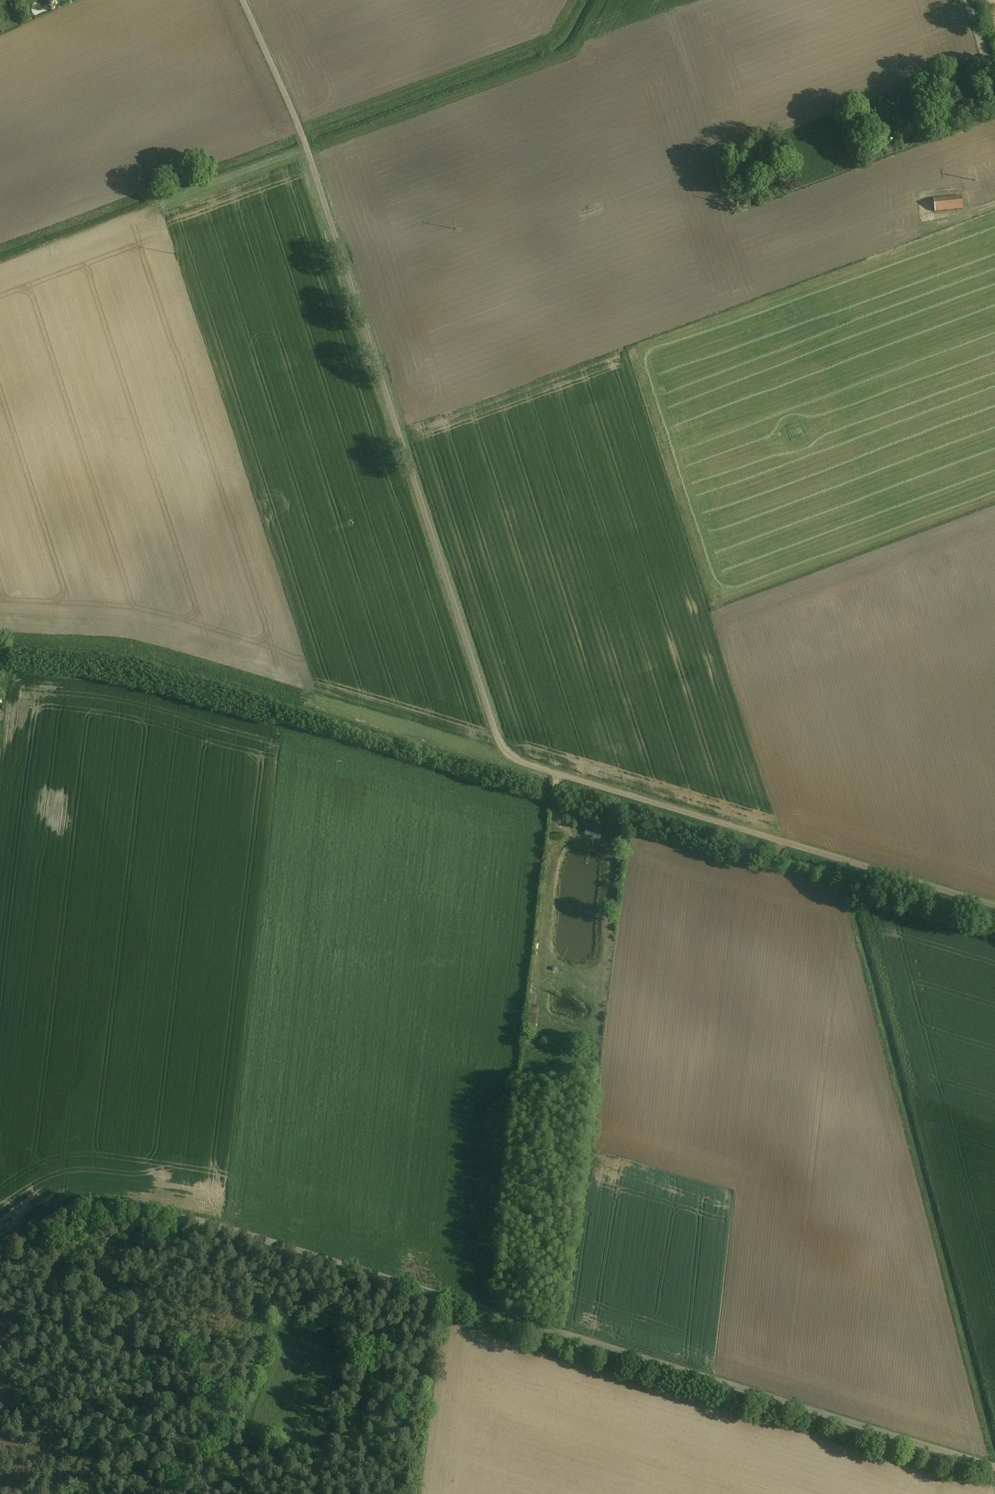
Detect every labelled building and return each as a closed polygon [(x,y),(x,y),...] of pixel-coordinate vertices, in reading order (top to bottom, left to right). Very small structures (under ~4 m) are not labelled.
[(908,119),(893,118),(893,130),(907,131),(908,119)] [(961,197),(934,200),(935,212),(963,209),(961,197)] [(603,829),(588,824),(585,835),(600,840),(603,829)]
